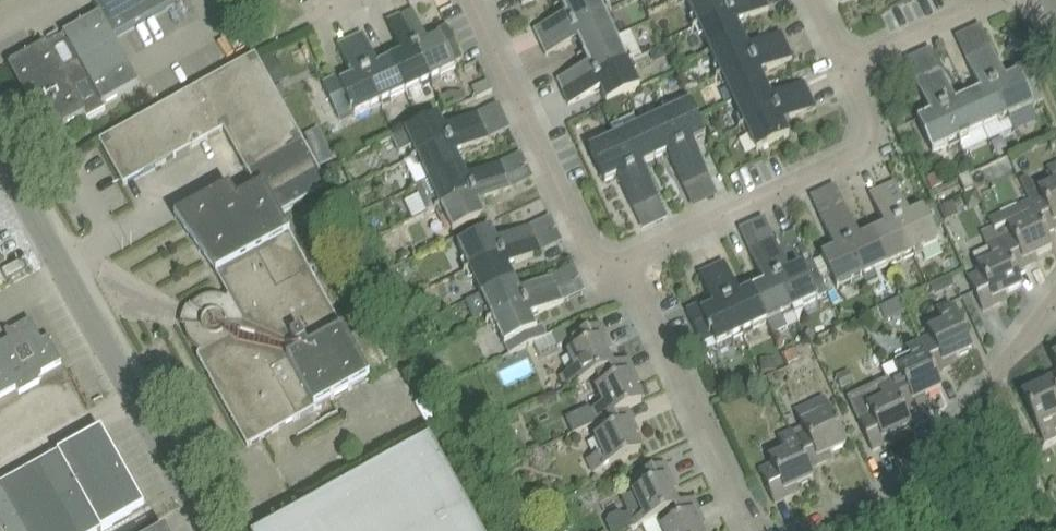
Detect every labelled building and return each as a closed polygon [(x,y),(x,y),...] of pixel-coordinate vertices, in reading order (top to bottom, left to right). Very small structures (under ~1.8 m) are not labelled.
[(49,134),(84,115),(87,119),(106,109),(104,104),(140,85),(114,38),(181,2),(180,0),(93,0),(101,14),(59,37),(57,33),(49,38),(51,42),(11,64),(49,134)] [(541,45),(605,13),(599,0),(571,0),(561,5),(566,16),(534,31),(541,45)] [(698,26),(754,0),(689,0),(686,1),(698,26)] [(766,0),(754,0),(698,26),(710,51),(743,36),(737,24),(770,9),(766,0)] [(455,70),(440,37),(428,43),(413,11),(400,17),(431,82),(455,70)] [(617,38),(605,13),(541,45),(546,55),(578,40),(584,54),(617,38)] [(403,54),(389,61),(405,94),(431,82),(400,17),(388,22),(403,54)] [(437,31),(440,37),(455,70),(456,70),(454,65),(463,60),(447,26),(437,31)] [(710,51),(722,76),(787,46),(781,33),(749,48),(743,36),(710,51)] [(405,94),(389,61),(378,66),(363,34),(351,39),(381,105),(405,94)] [(557,80),(564,93),(628,63),(617,38),(584,54),(590,65),(557,80)] [(338,78),(337,78),(355,117),(381,105),(351,39),(338,45),(353,77),(341,83),(338,78)] [(722,76),(733,100),(766,85),(760,73),(793,58),(787,46),(722,76)] [(1008,118),(1033,107),(1044,102),(1026,63),(1015,68),(1017,74),(1005,80),(991,47),(978,53),(1008,118)] [(983,130),(1008,118),(978,53),(966,59),(981,91),(968,97),(983,130)] [(183,325),(183,326),(183,327),(185,327),(185,332),(187,337),(189,341),(192,345),(196,349),(200,352),(198,356),(223,402),(345,333),(280,215),(328,188),(255,56),(100,142),(124,186),(224,130),(257,189),(237,200),(230,187),(174,218),(221,281),(228,295),(226,298),(222,297),(217,296),(212,296),(208,297),(203,298),(199,300),(195,303),(191,307),(190,306),(189,307),(192,309),(186,326),(183,325)] [(272,86),(283,80),(274,63),(263,69),(266,75),(272,86)] [(640,88),(628,63),(564,93),(569,105),(601,90),(607,103),(640,88)] [(681,78),(691,74),(687,65),(678,69),(681,78)] [(941,70),(927,76),(958,141),(983,130),(968,97),(956,103),(941,70)] [(918,120),(927,140),(933,153),(958,141),(927,76),(916,82),(931,114),(918,120)] [(355,117),(337,78),(323,85),(341,124),(355,117)] [(493,91),(488,81),(472,89),(477,99),(493,91)] [(733,100),(745,125),(810,95),(804,83),(772,98),(766,85),(733,100)] [(473,111),(496,102),(492,93),(469,102),(473,111)] [(810,95),(745,125),(757,152),(790,136),(783,123),(816,108),(810,95)] [(664,116),(694,181),(708,174),(693,142),(706,136),(691,103),(664,116)] [(592,115),(594,120),(600,122),(605,120),(601,110),(592,115)] [(403,163),(404,165),(483,127),(477,114),(445,129),(439,116),(421,124),(407,131),(392,138),(393,140),(399,154),(412,148),(416,157),(403,163)] [(407,131),(421,124),(416,114),(402,121),(407,131)] [(615,132),(637,124),(635,116),(612,124),(615,132)] [(694,181),(664,116),(639,127),(654,160),(668,153),(683,186),(694,181)] [(898,131),(905,149),(917,145),(909,126),(898,131)] [(483,127),(404,165),(414,188),(462,166),(456,154),(489,139),(483,127)] [(615,138),(645,203),(658,197),(643,165),(654,160),(639,127),(615,138)] [(615,138),(609,141),(590,150),(605,183),(618,177),(633,209),(645,203),(615,138)] [(320,167),(332,162),(327,151),(315,156),(320,167)] [(336,164),(323,170),(326,178),(340,172),(336,164)] [(440,207),(440,208),(506,176),(500,164),(468,179),(462,166),(414,188),(426,213),(440,207)] [(1029,200),(1045,234),(1055,229),(1055,165),(1049,168),(1055,181),(1039,189),(1041,194),(1029,200)] [(940,175),(927,181),(932,191),(944,185),(940,175)] [(506,176),(440,208),(452,233),(485,217),(479,204),(512,189),(506,176)] [(975,190),(970,176),(958,181),(964,195),(975,190)] [(883,189),(912,254),(938,242),(933,231),(923,210),(910,216),(895,184),(883,189)] [(912,254),(883,189),(870,195),(885,227),(872,234),(887,266),(912,254)] [(989,219),(994,227),(1015,272),(1031,264),(1029,259),(1052,249),(1045,234),(1029,200),(1017,205),(989,219)] [(944,221),(959,216),(953,202),(939,208),(944,221)] [(923,210),(933,231),(943,226),(933,205),(923,210)] [(887,266),(872,234),(860,239),(845,207),(833,212),(863,277),(887,266)] [(863,277),(833,212),(820,218),(835,251),(822,257),(837,289),(863,277)] [(361,225),(352,230),(360,243),(369,238),(361,225)] [(457,245),(469,270),(535,239),(529,227),(497,242),(491,229),(457,245)] [(1015,272),(994,227),(982,233),(989,247),(973,255),(981,272),(968,278),(983,311),(1001,302),(999,297),(1022,287),(1015,272)] [(469,270),(481,295),(514,279),(509,267),(541,252),(535,239),(469,270)] [(789,272),(774,240),(762,245),(792,310),(817,298),(828,293),(813,261),(789,272)] [(764,283),(751,289),(766,322),(767,321),(774,334),(788,328),(782,315),(792,310),(762,245),(749,251),(764,283)] [(712,269),(741,334),(766,322),(751,289),(739,295),(724,263),(712,269)] [(699,306),(698,306),(717,345),(741,334),(712,269),(699,274),(714,307),(702,312),(699,306)] [(941,281),(945,291),(955,286),(951,276),(941,281)] [(481,295),(481,296),(464,303),(472,322),(490,314),(493,319),(558,288),(553,277),(520,292),(514,279),(481,295)] [(408,293),(400,282),(391,289),(399,300),(408,293)] [(564,302),(558,288),(493,319),(504,344),(502,345),(502,347),(505,345),(544,327),(543,326),(537,329),(532,317),(564,302)] [(907,312),(901,299),(880,308),(887,322),(907,312)] [(919,340),(935,374),(951,366),(949,361),(972,350),(949,302),(938,308),(944,321),(929,329),(931,334),(919,340)] [(687,311),(705,350),(706,351),(717,345),(698,306),(687,311)] [(597,375),(614,367),(603,345),(608,342),(600,325),(580,334),(568,340),(573,350),(568,353),(576,368),(560,376),(567,389),(597,375)] [(544,327),(505,345),(510,355),(548,337),(544,327)] [(20,394),(41,382),(37,376),(62,363),(51,342),(45,345),(36,330),(35,328),(14,340),(11,336),(8,338),(9,340),(0,345),(0,396),(16,387),(20,394)] [(345,333),(223,402),(248,447),(370,378),(345,333)] [(558,347),(552,335),(548,337),(534,343),(540,355),(558,347)] [(907,346),(912,355),(896,363),(898,369),(900,372),(889,378),(904,412),(921,404),(919,399),(942,389),(935,374),(919,340),(907,346)] [(798,360),(794,350),(785,355),(789,364),(798,360)] [(588,410),(595,424),(628,410),(642,403),(632,380),(637,377),(629,360),(614,367),(597,375),(602,384),(596,387),(604,402),(588,410)] [(776,371),(776,361),(761,362),(762,372),(776,371)] [(440,385),(452,379),(444,365),(432,371),(440,385)] [(849,372),(838,377),(842,387),(853,382),(849,372)] [(1055,434),(1055,433),(1055,375),(1043,380),(1046,385),(1023,396),(1044,441),(1055,436),(1055,434)] [(858,418),(864,431),(873,450),(891,442),(888,437),(911,427),(904,412),(889,378),(876,385),(884,400),(868,408),(870,412),(858,418)] [(771,393),(766,381),(754,386),(759,398),(771,393)] [(803,427),(792,432),(809,469),(826,461),(823,456),(846,445),(825,399),(796,412),(803,427)] [(628,410),(595,424),(600,433),(594,435),(602,452),(587,459),(594,473),(621,461),(641,451),(630,429),(635,426),(628,410)] [(466,432),(479,426),(473,413),(460,419),(466,432)] [(145,508),(124,469),(102,430),(0,487),(0,530),(103,530),(145,508)] [(814,479),(809,469),(792,432),(780,438),(787,453),(771,460),(773,465),(761,471),(775,503),(793,494),(791,489),(814,479)] [(430,441),(266,530),(480,530),(430,441)] [(624,516),(619,513),(609,517),(607,524),(611,530),(626,530),(631,529),(663,514),(678,506),(668,484),(673,482),(665,464),(632,479),(637,490),(632,492),(633,494),(622,499),(629,513),(624,516)] [(696,519),(702,517),(693,499),(678,506),(663,514),(668,524),(662,527),(664,530),(702,530),(696,519)] [(520,530),(545,530),(538,516),(518,526),(520,530)]
